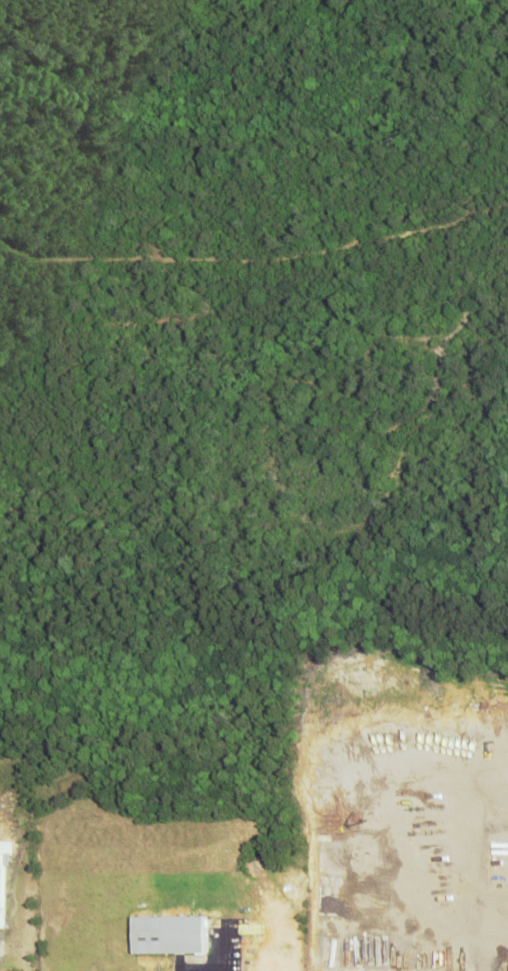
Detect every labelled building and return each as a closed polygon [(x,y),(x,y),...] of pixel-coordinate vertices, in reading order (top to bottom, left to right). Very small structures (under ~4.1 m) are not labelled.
[(202,915),(129,916),(129,953),(202,952),(202,926),(202,915)]
